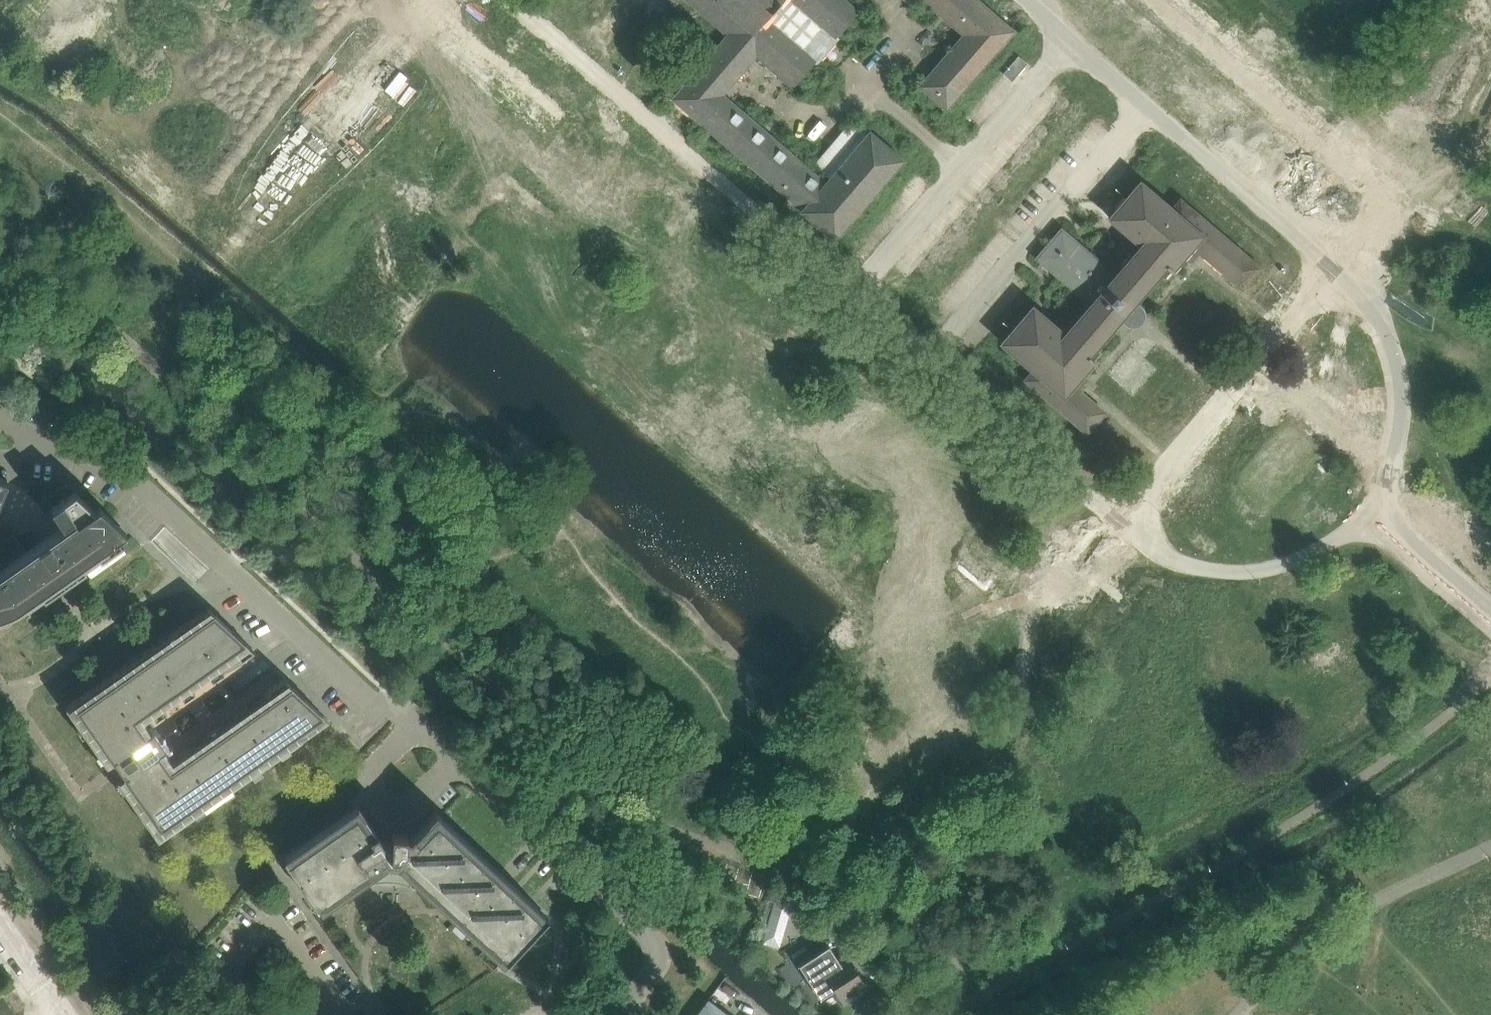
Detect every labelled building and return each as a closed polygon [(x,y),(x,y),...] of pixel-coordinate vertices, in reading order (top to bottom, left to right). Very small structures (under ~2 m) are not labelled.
[(727,34),(672,98),(788,197),(783,203),(791,211),(797,204),(802,209),(801,210),(834,238),(902,159),(869,131),(871,129),(854,116),(814,163),(830,177),(825,183),(721,94),(755,55),(792,87),(857,11),(844,0),(688,0),(727,34)] [(921,82),(918,86),(945,109),(1013,30),(978,0),(923,0),(962,34),(921,82)] [(1032,369),(1024,378),(1086,431),(1104,410),(1079,389),(1082,386),(1084,383),(1078,377),(1101,351),(1094,345),(1157,272),(1163,278),(1186,251),(1193,257),(1198,251),(1241,288),(1259,267),(1179,198),(1170,208),(1139,181),(1108,217),(1140,244),(1113,274),(1060,228),(1036,257),(1089,303),(1063,332),(1032,305),(1001,341),(1032,369)] [(0,513),(0,613),(3,613),(14,609),(23,603),(27,609),(60,586),(123,542),(119,537),(128,530),(101,505),(95,509),(76,491),(56,505),(71,526),(33,552),(13,523),(5,516),(0,513)] [(131,661),(67,705),(80,724),(77,726),(83,736),(87,734),(100,752),(97,755),(103,765),(107,762),(108,764),(115,759),(125,774),(119,779),(120,780),(116,783),(123,793),(126,790),(159,838),(195,813),(197,817),(207,810),(204,806),(223,793),(226,797),(236,790),(233,786),(252,773),(254,777),(264,770),(262,767),(280,753),(283,757),(293,751),(290,747),(330,719),(285,676),(264,690),(267,694),(250,706),(247,702),(236,710),(239,714),(222,726),(219,722),(208,730),(211,734),(193,746),(190,742),(179,749),(182,753),(173,760),(165,748),(167,746),(156,729),(153,731),(145,719),(154,713),(157,717),(168,709),(165,705),(182,693),(185,697),(196,690),(193,685),(211,673),(214,677),(225,670),(222,666),(239,654),(242,658),(255,649),(209,606),(169,634),(167,630),(157,637),(160,641),(141,654),(138,650),(128,657),(131,661)] [(288,862),(317,904),(371,866),(372,882),(378,880),(382,880),(385,879),(388,879),(391,880),(394,880),(397,880),(400,881),(405,883),(408,884),(411,885),(415,869),(508,956),(543,918),(437,819),(418,839),(415,835),(411,838),(407,837),(407,834),(384,832),(384,837),(381,836),(378,833),(373,837),(357,814),(288,862)] [(783,930),(793,898),(777,893),(768,926),(783,930)] [(844,1001),(866,986),(845,953),(839,957),(829,942),(799,961),(821,995),(835,986),(844,1001)] [(707,998),(695,1014),(729,1014),(707,998)]
